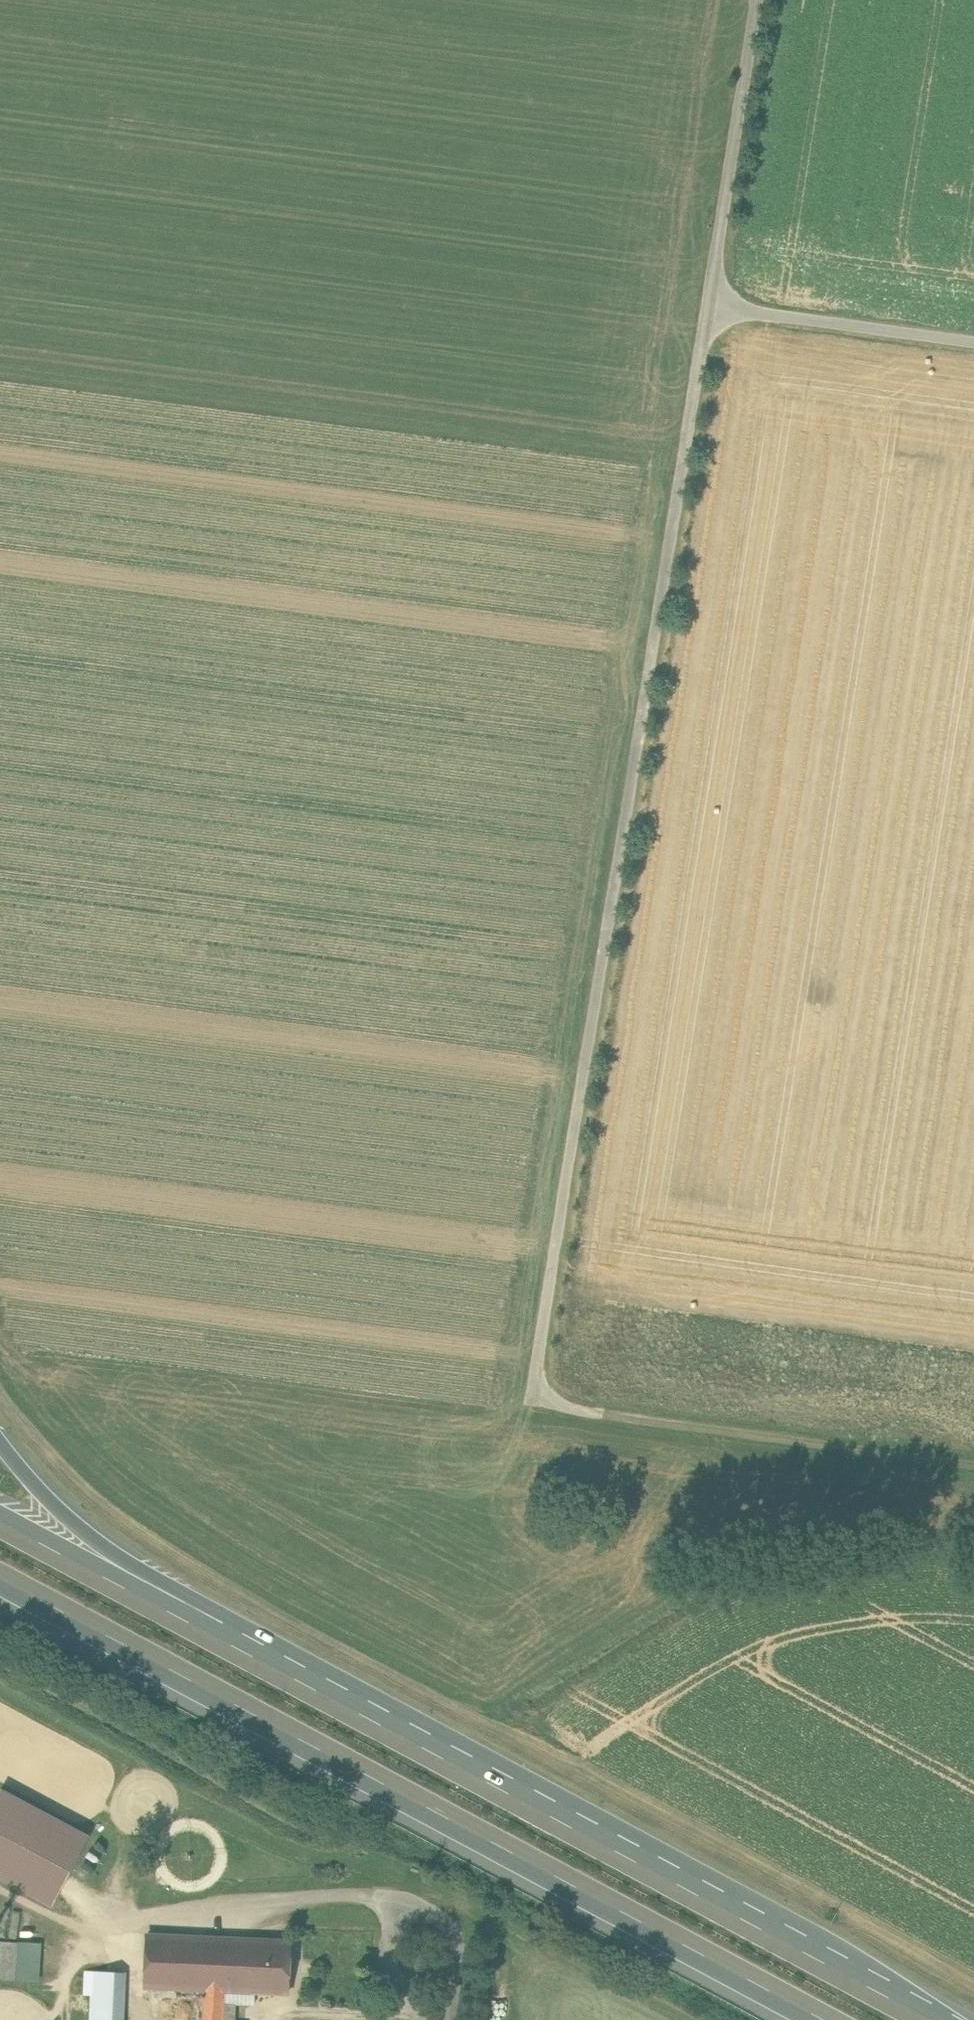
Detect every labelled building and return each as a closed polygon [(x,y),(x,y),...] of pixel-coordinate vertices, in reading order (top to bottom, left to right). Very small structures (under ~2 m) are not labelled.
[(1,1788),(0,1791),(0,1879),(52,1906),(90,1836),(1,1788)] [(229,1939),(147,1935),(145,1986),(205,1988),(224,1989),(227,1989),(229,1939)] [(291,1941),(229,1939),(227,1989),(288,1992),(291,1941)] [(0,1941),(0,1978),(15,1979),(17,1942),(0,1941)] [(37,1943),(17,1942),(15,1979),(35,1980),(37,1943)] [(125,1972),(85,1970),(84,1991),(93,1991),(93,1990),(124,1992),(125,1972)] [(224,1989),(205,1988),(203,2019),(223,2019),(224,1989)] [(124,1992),(93,1990),(93,1991),(91,2019),(123,2019),(124,1992)]
